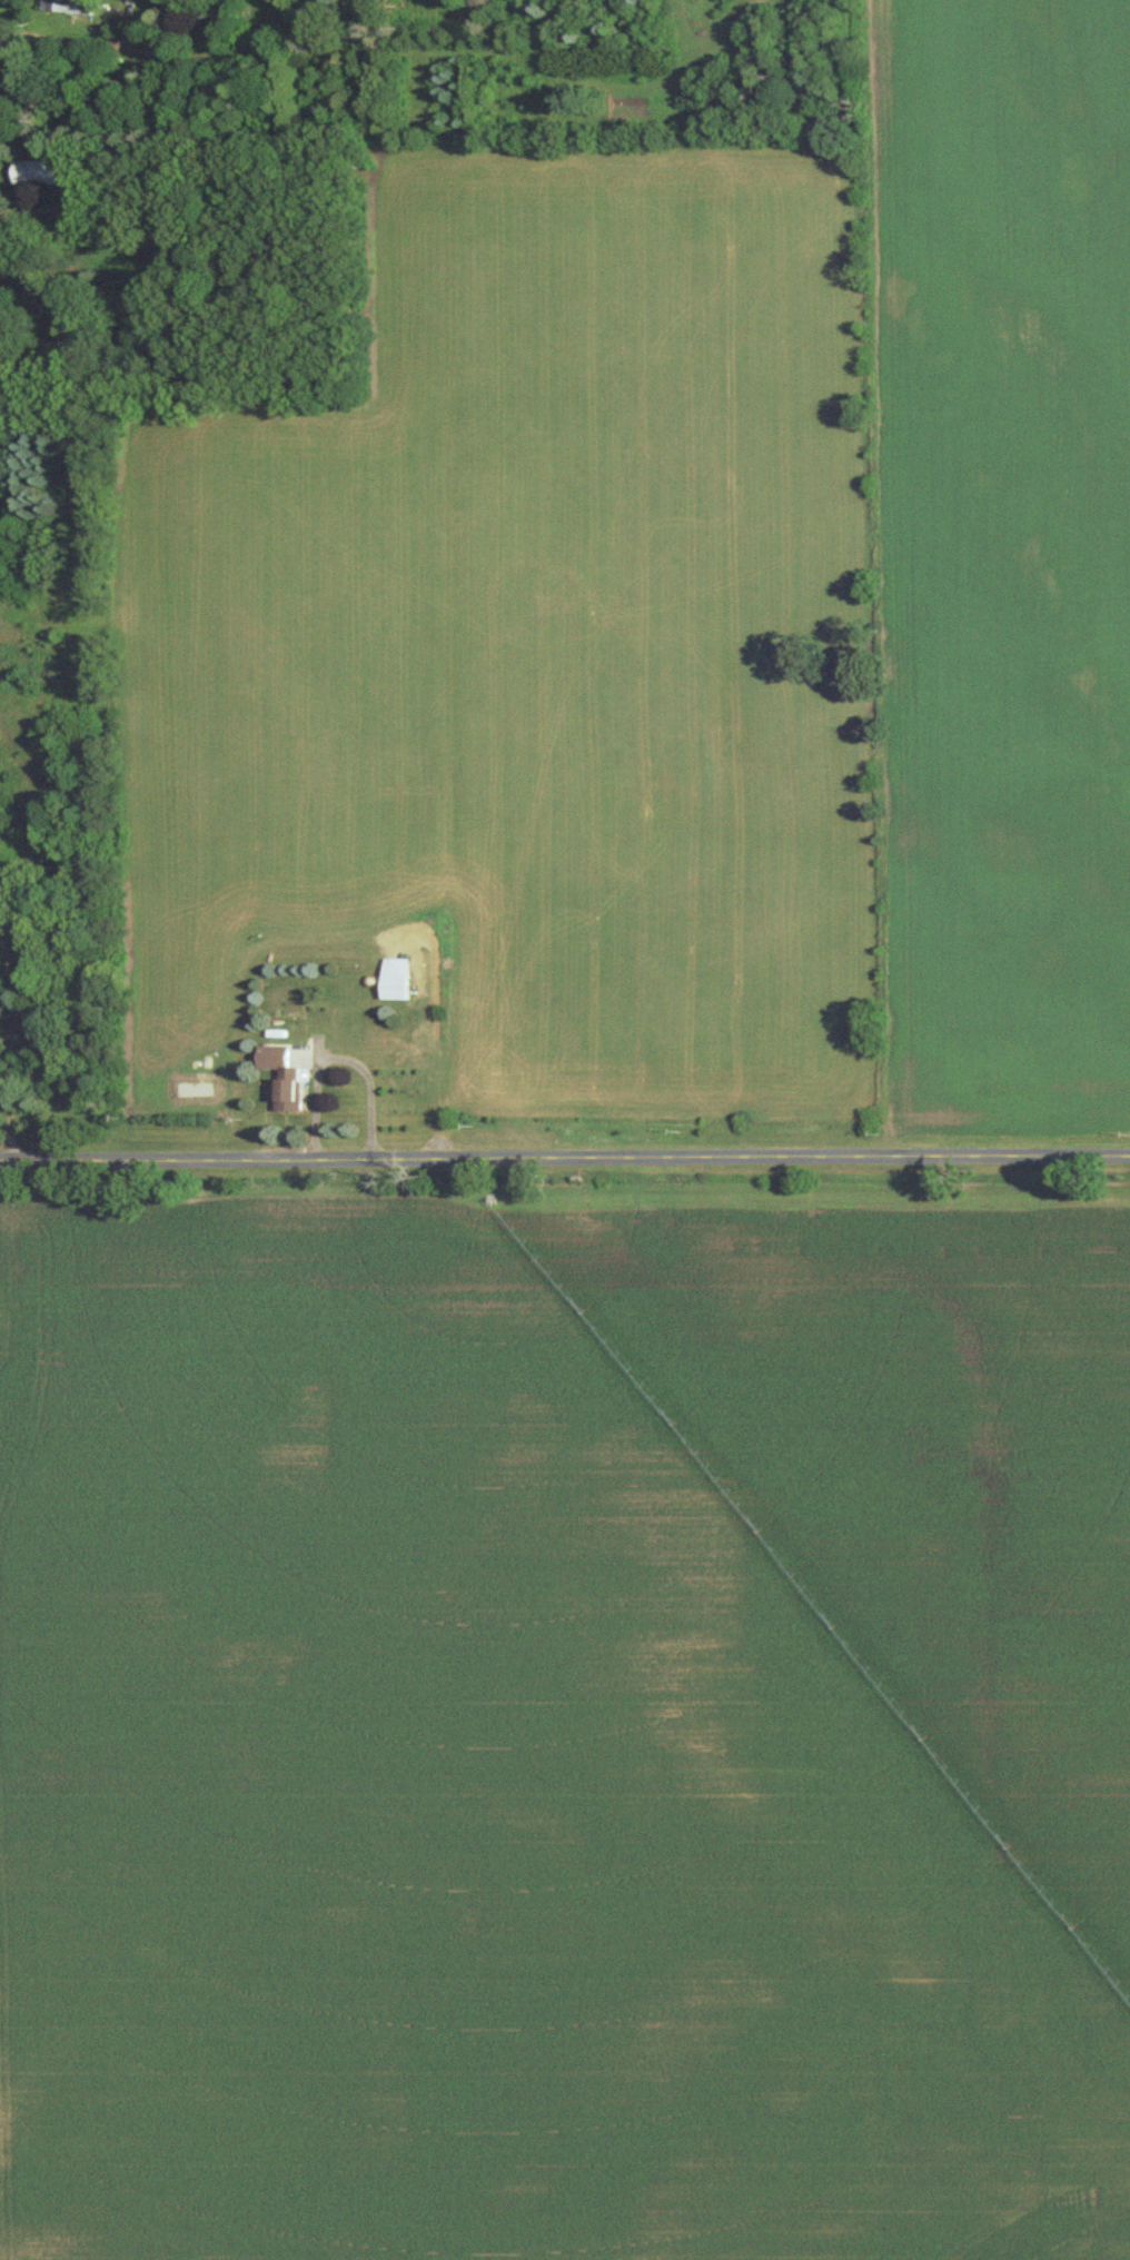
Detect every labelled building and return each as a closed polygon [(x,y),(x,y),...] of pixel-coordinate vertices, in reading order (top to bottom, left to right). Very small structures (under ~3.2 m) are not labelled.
[(45,10),(92,12),(93,1),(74,1),(74,0),(45,0),(45,10)] [(15,182),(67,182),(67,159),(15,160),(15,182)] [(388,998),(413,998),(413,958),(388,957),(388,998)] [(294,1045),(264,1044),(263,1068),(282,1068),(282,1109),(306,1110),(307,1066),(294,1065),(294,1045)]
